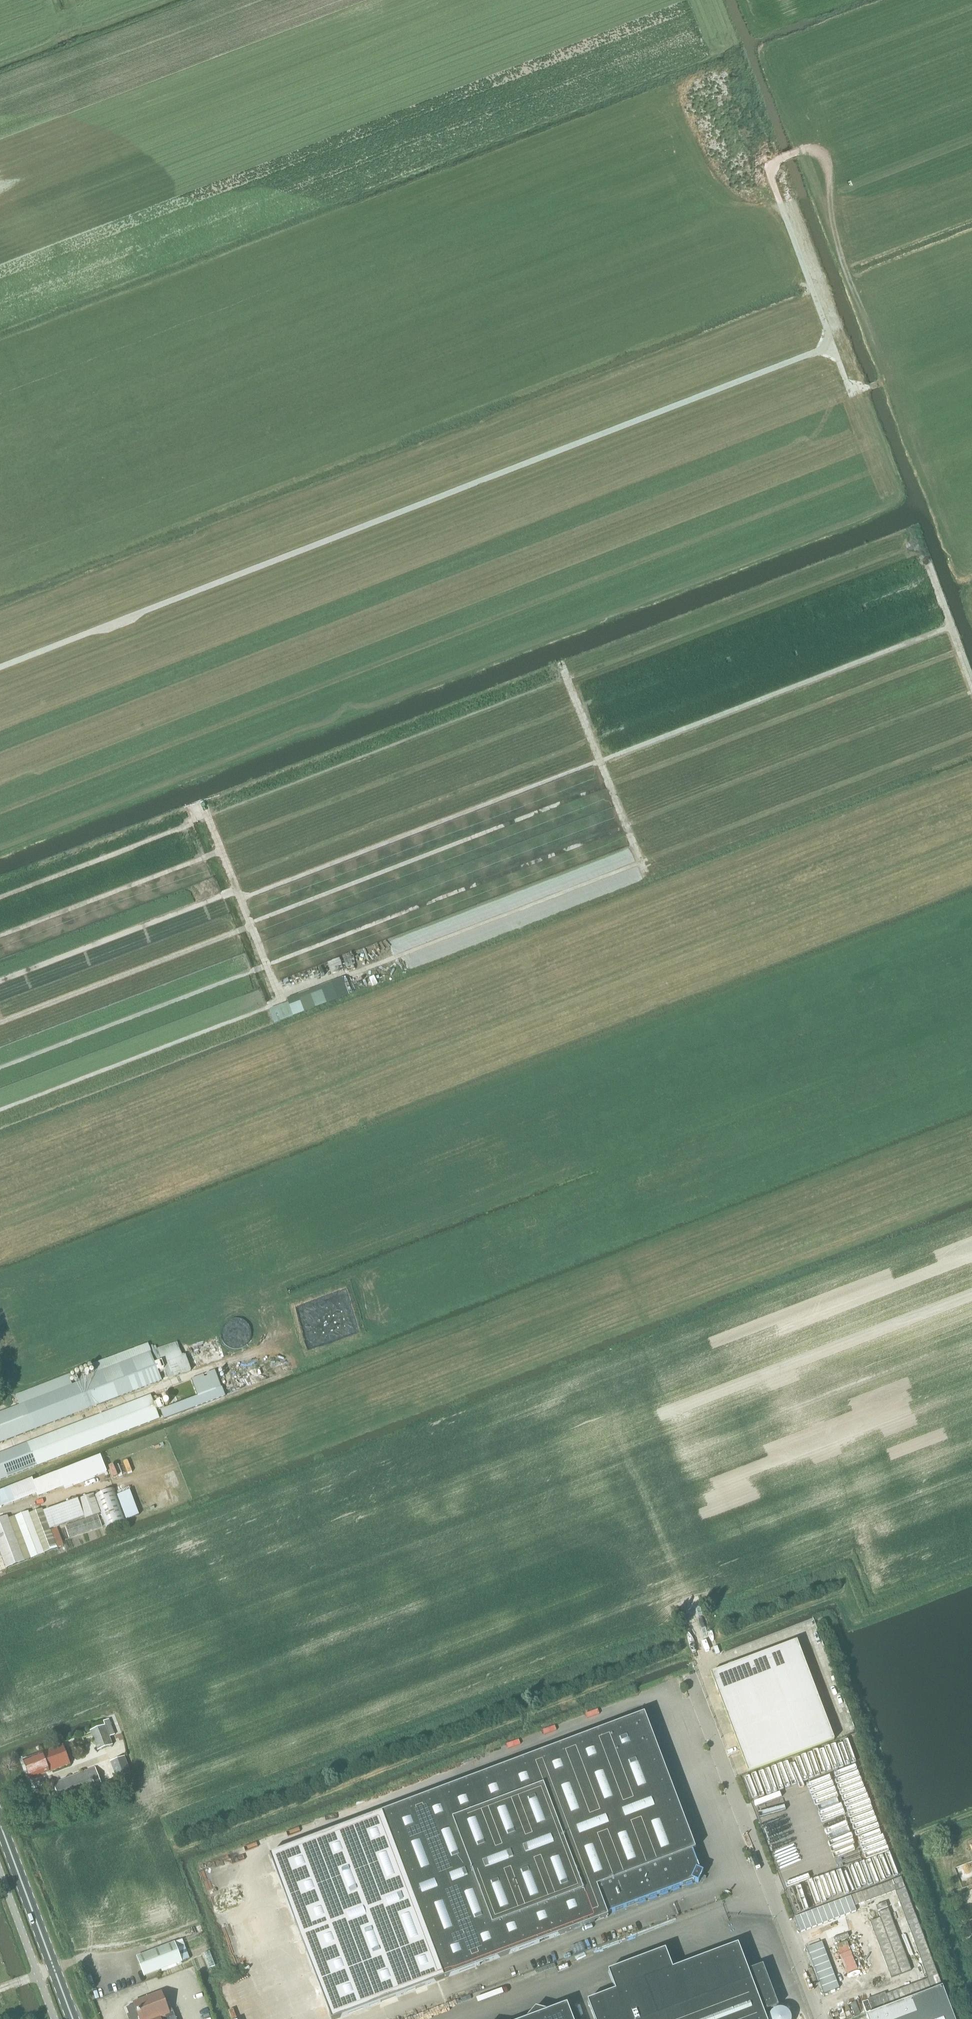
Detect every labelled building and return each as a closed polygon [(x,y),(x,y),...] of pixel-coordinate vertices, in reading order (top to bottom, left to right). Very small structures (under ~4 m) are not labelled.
[(269,1011),(274,1025),(304,1013),(299,999),(269,1011)] [(151,1352),(152,1354),(158,1372),(165,1370),(169,1380),(191,1372),(184,1352),(181,1353),(177,1342),(163,1347),(158,1349),(151,1352)] [(148,1344),(92,1365),(96,1373),(108,1369),(134,1359),(142,1356),(144,1355),(145,1356),(152,1354),(151,1352),(148,1344)] [(0,1414),(0,1444),(96,1406),(119,1397),(131,1393),(150,1386),(162,1382),(158,1372),(152,1354),(145,1356),(144,1355),(142,1356),(134,1359),(108,1369),(96,1373),(95,1373),(85,1377),(86,1380),(73,1385),(70,1375),(16,1396),(20,1406),(0,1414)] [(165,1408),(165,1409),(161,1410),(164,1419),(194,1408),(194,1407),(226,1396),(222,1387),(221,1387),(216,1371),(192,1379),(198,1396),(165,1408)] [(160,1419),(159,1417),(157,1412),(157,1410),(162,1408),(160,1403),(160,1402),(155,1404),(151,1396),(39,1438),(0,1454),(0,1481),(47,1463),(160,1419)] [(100,1456),(34,1482),(38,1493),(39,1497),(65,1487),(65,1489),(107,1473),(100,1456)] [(0,1491),(0,1508),(38,1493),(34,1482),(33,1478),(0,1491)] [(115,1489),(95,1496),(107,1529),(126,1522),(115,1489)] [(130,1491),(117,1495),(126,1520),(139,1516),(130,1491)] [(44,1513),(51,1530),(85,1517),(86,1519),(65,1527),(70,1539),(103,1527),(98,1515),(101,1514),(94,1494),(44,1513)] [(44,1513),(43,1509),(30,1514),(29,1511),(9,1519),(8,1516),(0,1519),(0,1551),(7,1569),(58,1549),(51,1530),(44,1513)] [(797,1642),(711,1674),(748,1773),(834,1741),(797,1642)] [(645,1715),(383,1814),(445,1979),(609,1917),(608,1914),(695,1881),(699,1883),(703,1872),(700,1871),(693,1851),(696,1850),(645,1715)] [(106,1726),(90,1731),(98,1751),(113,1746),(110,1737),(115,1735),(109,1719),(107,1720),(104,1721),(105,1724),(106,1726)] [(31,1780),(70,1765),(63,1746),(24,1761),(31,1780)] [(125,1756),(110,1762),(117,1779),(132,1773),(125,1756)] [(61,1803),(103,1787),(102,1784),(97,1771),(96,1768),(54,1784),(61,1803)] [(902,1879),(892,1883),(894,1887),(903,1883),(902,1879)] [(895,1891),(905,1888),(904,1883),(894,1887),(895,1891)] [(881,1897),(877,1887),(872,1888),(876,1899),(881,1897)] [(876,1899),(872,1888),(867,1890),(870,1901),(876,1899)] [(897,1897),(907,1893),(905,1888),(895,1891),(897,1897)] [(870,1901),(867,1890),(861,1892),(865,1902),(865,1903),(870,1901)] [(865,1902),(861,1892),(856,1894),(860,1904),(865,1902)] [(899,1902),(909,1898),(907,1893),(897,1897),(899,1902)] [(856,1894),(851,1896),(855,1906),(860,1904),(856,1894)] [(851,1896),(845,1898),(851,1913),(857,1911),(851,1896)] [(845,1898),(840,1901),(845,1916),(851,1913),(845,1898)] [(901,1907),(911,1903),(909,1898),(899,1902),(901,1907)] [(840,1901),(834,1903),(840,1918),(845,1916),(840,1901)] [(834,1903),(829,1905),(834,1920),(840,1918),(834,1903)] [(903,1912),(913,1908),(911,1903),(901,1907),(903,1912)] [(829,1905),(823,1907),(829,1922),(834,1920),(829,1905)] [(823,1907),(817,1909),(823,1924),(829,1922),(823,1907)] [(905,1917),(915,1913),(913,1908),(903,1912),(905,1917)] [(817,1909),(812,1911),(817,1926),(823,1924),(817,1909)] [(812,1911),(806,1913),(812,1928),(817,1926),(812,1911)] [(806,1913),(800,1915),(806,1930),(812,1928),(806,1913)] [(907,1922),(917,1918),(915,1913),(905,1917),(907,1922)] [(800,1915),(795,1917),(800,1932),(806,1930),(800,1915)] [(909,1927),(919,1924),(917,1918),(907,1922),(909,1927)] [(878,1932),(890,1927),(888,1922),(876,1927),(878,1932)] [(911,1933),(921,1929),(919,1924),(909,1927),(911,1933)] [(879,1937),(892,1932),(890,1927),(878,1932),(879,1937)] [(913,1938),(923,1934),(921,1929),(911,1933),(913,1938)] [(879,1937),(882,1942),(894,1938),(892,1932),(879,1937)] [(846,1934),(832,1939),(835,1944),(848,1939),(846,1934)] [(915,1943),(925,1939),(923,1934),(913,1938),(915,1943)] [(882,1942),(884,1948),(896,1943),(894,1938),(882,1942)] [(848,1939),(835,1944),(837,1950),(850,1945),(848,1939)] [(927,1944),(925,1939),(915,1943),(914,1943),(916,1948),(927,1944)] [(183,1940),(137,1957),(144,1976),(190,1960),(183,1940)] [(822,1942),(807,1948),(810,1955),(825,1949),(822,1942)] [(884,1948),(886,1953),(898,1949),(896,1943),(884,1948)] [(918,1953),(929,1949),(927,1944),(916,1948),(918,1953)] [(764,2013),(778,2007),(763,1966),(748,1972),(739,1945),(673,1970),(666,1952),(666,1951),(609,1972),(610,1974),(616,1991),(588,2002),(595,2018),(766,2018),(764,2013)] [(850,1945),(837,1950),(839,1955),(852,1950),(850,1945)] [(825,1949),(810,1955),(812,1961),(827,1955),(825,1949)] [(886,1953),(888,1958),(900,1954),(898,1949),(886,1953)] [(920,1958),(931,1955),(929,1949),(918,1953),(920,1958)] [(852,1950),(839,1955),(841,1961),(854,1956),(852,1950)] [(888,1958),(890,1963),(901,1959),(900,1954),(888,1958)] [(827,1955),(812,1961),(815,1968),(830,1962),(827,1955)] [(922,1963),(932,1960),(931,1955),(920,1958),(922,1963)] [(854,1956),(841,1961),(843,1966),(856,1962),(854,1956)] [(901,1959),(890,1963),(892,1967),(904,1963),(901,1959)] [(934,1965),(932,1960),(922,1963),(924,1969),(934,1965)] [(830,1962),(815,1968),(817,1974),(832,1969),(830,1962)] [(856,1962),(843,1966),(845,1972),(858,1967),(856,1962)] [(936,1970),(934,1965),(924,1969),(926,1974),(936,1970)] [(858,1967),(845,1972),(847,1978),(860,1973),(858,1967)] [(832,1969),(817,1974),(819,1981),(834,1975),(832,1969)] [(942,1985),(938,1975),(936,1970),(926,1974),(928,1978),(928,1979),(933,1977),(937,1987),(942,1985)] [(860,1973),(847,1978),(849,1983),(862,1978),(860,1973)] [(834,1975),(819,1981),(822,1987),(837,1982),(834,1975)] [(937,1987),(933,1977),(928,1979),(932,1989),(937,1987)] [(928,1978),(923,1980),(927,1990),(932,1989),(928,1979),(928,1978)] [(923,1980),(918,1982),(922,1992),(927,1990),(923,1980)] [(837,1982),(822,1987),(824,1994),(839,1988),(837,1982)] [(918,1982),(913,1984),(917,1994),(922,1992),(918,1982)] [(913,1984),(909,1986),(912,1996),(917,1994),(913,1984)] [(909,1986),(904,1987),(908,1998),(912,1996),(909,1986)] [(943,1987),(867,2016),(868,2018),(955,2018),(943,1987)] [(894,1990),(889,1992),(893,2002),(898,2000),(894,1990)] [(127,2008),(132,2018),(176,2018),(174,2013),(171,2014),(162,1992),(134,2004),(134,2005),(127,2008)] [(889,1992),(884,1994),(888,2004),(893,2002),(889,1992)] [(884,1994),(879,1996),(883,2006),(888,2004),(884,1994)] [(879,1996),(873,1998),(877,2008),(883,2006),(879,1996)] [(873,1998),(868,2000),(872,2011),(877,2008),(873,1998)] [(861,2000),(856,2002),(860,2014),(866,2012),(863,2003),(861,2000)] [(868,2000),(863,2003),(866,2012),(867,2013),(872,2011),(868,2000)] [(856,2002),(850,2004),(855,2016),(860,2014),(856,2002)] [(855,2016),(850,2004),(844,2007),(849,2018),(855,2016)] [(568,2005),(550,2012),(536,2008),(527,2018),(573,2018),(568,2005)] [(849,2018),(844,2007),(838,2009),(842,2018),(846,2018),(849,2018)] [(832,2011),(835,2018),(842,2018),(838,2009),(832,2011)]
